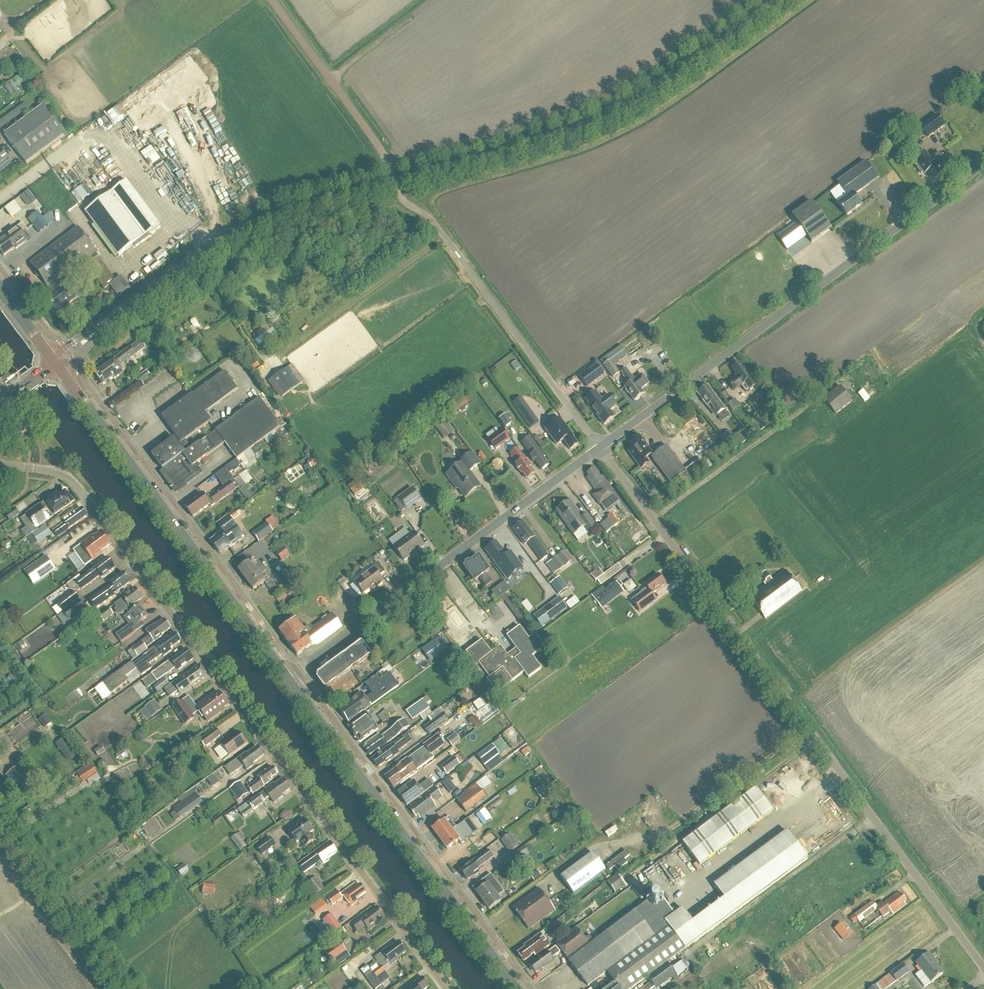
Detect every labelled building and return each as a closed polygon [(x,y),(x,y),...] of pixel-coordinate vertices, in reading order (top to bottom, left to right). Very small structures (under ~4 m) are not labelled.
[(4,87),(13,98),(20,92),(17,88),(23,83),(18,76),(4,87)] [(119,105),(105,115),(112,125),(127,115),(119,105)] [(26,166),(66,137),(43,106),(4,135),(26,166)] [(937,115),(920,128),(928,139),(945,126),(937,115)] [(924,152),(913,160),(918,167),(916,168),(921,175),(923,173),(924,175),(927,173),(934,181),(941,176),(937,169),(946,163),(939,154),(930,160),(924,152)] [(861,206),(854,197),(877,180),(865,163),(837,184),(848,197),(837,205),(846,217),(861,206)] [(118,258),(160,227),(127,182),(85,213),(118,258)] [(78,203),(91,194),(84,184),(71,192),(78,203)] [(29,199),(32,204),(36,201),(29,191),(20,197),(24,203),(27,200),(29,199)] [(13,201),(3,208),(10,218),(20,211),(13,201)] [(831,230),(811,202),(791,216),(811,244),(831,230)] [(48,226),(49,227),(57,222),(50,213),(43,219),(38,213),(28,220),(38,234),(48,226)] [(28,230),(23,224),(1,240),(2,241),(0,243),(0,252),(25,233),(25,232),(28,230)] [(48,289),(49,289),(56,284),(54,282),(55,281),(53,280),(56,278),(56,279),(64,273),(66,276),(67,277),(89,260),(94,266),(89,270),(104,291),(110,287),(118,298),(130,289),(121,278),(116,282),(96,255),(97,254),(78,228),(30,264),(48,289)] [(31,240),(25,233),(0,252),(0,253),(3,257),(15,249),(16,251),(31,240)] [(56,284),(49,289),(54,294),(46,300),(57,314),(80,296),(70,283),(66,278),(67,277),(66,276),(64,273),(56,279),(56,278),(53,280),(55,281),(54,282),(56,284)] [(275,334),(271,328),(269,330),(266,325),(255,333),(258,337),(254,341),(257,346),(275,334)] [(146,348),(141,341),(130,349),(136,356),(146,348)] [(613,366),(628,355),(622,347),(601,362),(604,366),(603,367),(613,379),(620,374),(613,366)] [(114,360),(94,375),(103,387),(112,379),(114,381),(128,370),(124,365),(136,356),(130,349),(115,360),(114,360)] [(596,366),(580,378),(587,388),(604,376),(602,374),(605,372),(598,361),(594,364),(596,366)] [(749,391),(756,386),(744,369),(743,370),(739,365),(738,365),(735,366),(733,367),(732,369),(732,370),(737,377),(728,384),(734,392),(744,384),(749,391)] [(507,367),(500,372),(504,377),(511,372),(507,367)] [(289,368),(268,382),(280,399),(301,385),(289,368)] [(634,402),(636,402),(639,400),(640,398),(644,395),(641,390),(648,385),(642,375),(634,381),(626,369),(620,373),(623,377),(629,385),(624,388),(626,390),(625,392),(627,394),(629,395),(634,402)] [(139,385),(151,377),(147,372),(136,380),(139,385)] [(224,372),(161,418),(180,444),(185,441),(211,422),(205,414),(237,390),(224,372)] [(864,403),(891,383),(886,377),(872,387),(865,377),(852,386),(864,403)] [(724,411),(707,387),(697,394),(703,402),(703,403),(704,406),(705,406),(709,411),(711,411),(713,410),(714,411),(711,413),(714,418),(724,411)] [(852,402),(840,387),(826,399),(828,401),(825,403),(835,416),(852,402)] [(609,396),(602,401),(596,393),(585,401),(604,426),(614,418),(610,412),(616,406),(609,396)] [(29,401),(31,404),(38,399),(36,396),(35,396),(29,401)] [(542,406),(547,402),(542,396),(537,400),(542,406)] [(454,416),(468,405),(462,398),(449,408),(454,416)] [(727,404),(731,411),(739,407),(734,399),(727,404)] [(260,400),(202,442),(211,454),(224,444),(236,461),(244,455),(250,450),(264,441),(270,436),(281,428),(260,400)] [(523,417),(530,427),(536,423),(529,413),(523,417)] [(512,424),(505,415),(499,419),(506,428),(512,424)] [(545,430),(557,446),(563,441),(570,451),(578,445),(573,438),(574,438),(560,419),(545,430)] [(436,429),(444,439),(453,432),(445,422),(436,429)] [(510,441),(503,432),(499,435),(495,430),(486,437),(489,442),(496,451),(510,441)] [(270,436),(264,441),(267,445),(273,441),(270,436)] [(535,463),(542,472),(549,467),(543,460),(545,458),(539,450),(529,437),(521,443),(530,456),(529,457),(534,464),(535,463)] [(641,470),(649,464),(646,460),(652,455),(640,437),(635,440),(633,440),(631,442),(631,443),(629,444),(633,449),(628,453),(633,460),(641,470)] [(175,439),(152,456),(163,471),(186,454),(191,450),(185,441),(180,444),(179,445),(175,439)] [(191,450),(186,454),(195,466),(196,465),(211,454),(202,442),(191,450)] [(686,473),(685,471),(667,447),(651,458),(670,485),(673,483),(686,473)] [(530,469),(531,468),(525,459),(518,449),(510,455),(517,464),(515,466),(520,473),(521,473),(527,481),(535,475),(530,469)] [(250,450),(244,455),(249,461),(255,457),(250,450)] [(195,466),(186,454),(163,471),(178,492),(203,474),(196,465),(195,466)] [(201,494),(184,507),(193,518),(209,506),(211,508),(239,487),(230,474),(233,472),(235,473),(239,469),(239,467),(241,466),(241,467),(249,461),(244,455),(236,461),(215,476),(223,488),(210,497),(209,495),(204,499),(201,494)] [(459,463),(460,465),(446,475),(456,489),(458,488),(466,499),(481,489),(469,473),(479,466),(471,455),(459,463)] [(388,469),(395,468),(393,456),(387,457),(388,469)] [(311,469),(318,464),(314,458),(307,462),(311,469)] [(500,459),(493,461),(495,470),(502,469),(500,459)] [(701,459),(685,471),(686,473),(673,483),(680,491),(709,469),(701,459)] [(594,469),(587,475),(589,478),(586,479),(596,493),(592,496),(599,505),(615,493),(608,484),(603,477),(601,478),(594,469)] [(412,488),(398,499),(407,511),(422,500),(412,488)] [(27,515),(37,529),(74,502),(68,492),(64,492),(58,496),(57,495),(27,515)] [(570,502),(556,512),(574,536),(584,529),(588,535),(597,528),(587,515),(582,519),(570,502)] [(10,522),(20,515),(15,509),(5,516),(10,522)] [(54,532),(58,538),(87,517),(82,510),(75,514),(74,512),(62,521),(65,524),(54,532)] [(598,524),(605,533),(617,523),(610,515),(598,524)] [(218,535),(219,535),(210,542),(220,555),(228,549),(229,550),(244,539),(228,517),(217,525),(222,532),(218,535)] [(259,543),(273,533),(280,527),(273,517),(266,522),(267,524),(253,534),(259,543)] [(548,557),(534,539),(535,538),(523,522),(514,529),(521,538),(520,539),(525,546),(527,544),(541,562),(548,557)] [(38,545),(52,535),(46,526),(32,536),(38,545)] [(413,532),(393,547),(404,562),(424,547),(413,532)] [(73,551),(85,567),(93,562),(104,554),(103,553),(111,546),(101,533),(95,538),(93,536),(81,545),(81,546),(73,551)] [(618,537),(612,541),(617,547),(622,543),(618,537)] [(496,543),(485,551),(507,581),(523,569),(511,553),(506,556),(496,543)] [(282,563),(290,557),(283,548),(276,554),(282,563)] [(565,552),(552,562),(559,572),(573,562),(565,552)] [(46,557),(24,572),(34,585),(55,571),(46,557)] [(489,571),(479,558),(470,564),(468,563),(466,565),(465,567),(464,568),(475,582),(480,578),(486,587),(491,584),(485,575),(489,571)] [(108,559),(76,582),(82,590),(100,577),(102,579),(115,569),(108,559)] [(238,571),(253,591),(266,582),(261,576),(265,573),(255,559),(251,562),(250,562),(238,571)] [(379,577),(385,573),(378,563),(372,567),(373,569),(355,583),(363,595),(374,588),(375,589),(384,583),(379,577)] [(618,564),(604,575),(599,569),(591,576),(595,582),(597,581),(601,586),(622,570),(618,564)] [(785,571),(772,581),(765,572),(761,576),(767,585),(757,593),(758,594),(751,599),(766,620),(801,594),(785,571)] [(88,602),(94,611),(114,596),(113,594),(116,592),(117,593),(131,584),(124,573),(110,583),(112,586),(88,602)] [(651,595),(652,596),(665,585),(658,575),(644,585),(646,588),(640,593),(640,594),(631,601),(640,614),(652,605),(647,598),(651,595)] [(549,584),(558,595),(566,588),(558,577),(549,584)] [(594,600),(598,605),(620,588),(623,586),(619,581),(617,583),(616,583),(594,600)] [(496,600),(510,591),(504,582),(490,591),(496,600)] [(136,604),(143,599),(135,589),(122,599),(122,600),(114,606),(119,613),(126,608),(130,614),(136,622),(138,625),(148,618),(139,607),(138,608),(136,604)] [(63,613),(79,600),(74,593),(57,605),(63,613)] [(506,595),(502,599),(507,606),(511,603),(506,595)] [(566,605),(570,610),(579,604),(575,598),(566,605)] [(70,621),(86,609),(79,600),(63,613),(70,621)] [(553,604),(534,618),(541,628),(560,614),(553,604)] [(108,609),(99,616),(104,623),(114,616),(108,609)] [(342,628),(333,615),(314,629),(313,627),(308,631),(306,629),(304,630),(296,620),(279,632),(297,657),(312,646),(319,645),(342,628)] [(147,649),(163,637),(162,635),(171,629),(164,620),(155,627),(154,625),(145,632),(149,637),(132,649),(138,658),(148,651),(147,649)] [(116,636),(121,644),(135,634),(129,626),(116,636)] [(500,647),(491,654),(482,641),(466,653),(475,666),(478,664),(489,679),(486,681),(496,694),(524,674),(528,680),(541,670),(532,658),(544,648),(535,635),(529,640),(520,628),(506,637),(516,650),(507,656),(500,647)] [(144,658),(134,665),(142,676),(152,668),(150,665),(163,655),(164,657),(172,651),(171,650),(181,642),(176,635),(168,640),(167,638),(142,656),(144,658)] [(429,663),(449,649),(440,636),(420,650),(429,663)] [(23,642),(19,644),(23,651),(27,648),(23,642)] [(371,657),(361,643),(317,676),(316,680),(323,688),(325,691),(352,671),(352,670),(357,667),(371,657)] [(186,650),(151,675),(157,682),(176,669),(178,671),(193,660),(186,650)] [(199,666),(164,691),(170,699),(178,692),(181,696),(207,677),(199,666)] [(389,666),(378,674),(382,678),(393,671),(389,666)] [(110,694),(123,685),(116,674),(103,684),(110,694)] [(165,679),(153,688),(158,693),(169,685),(165,679)] [(98,688),(93,692),(101,702),(106,699),(98,688)] [(349,724),(386,697),(382,692),(368,702),(361,693),(348,703),(349,704),(339,711),(349,724)] [(218,693),(211,699),(209,698),(196,707),(208,722),(221,712),(220,711),(228,706),(218,693)] [(484,695),(473,704),(477,710),(489,702),(484,695)] [(413,721),(430,709),(423,700),(406,712),(413,721)] [(162,711),(155,701),(144,709),(152,719),(162,711)] [(173,708),(185,726),(195,719),(182,702),(173,708)] [(385,711),(378,717),(383,724),(390,718),(385,711)] [(443,714),(424,728),(429,736),(455,717),(453,714),(446,718),(443,714)] [(378,731),(366,715),(349,728),(360,743),(378,731)] [(474,730),(481,725),(475,717),(468,722),(474,730)] [(381,738),(379,735),(364,745),(366,748),(364,749),(370,757),(378,751),(380,752),(387,747),(386,745),(410,728),(405,720),(381,738)] [(205,748),(221,736),(216,729),(199,741),(205,748)] [(230,757),(246,745),(237,733),(221,745),(230,757)] [(452,747),(460,741),(455,734),(447,740),(452,747)] [(5,735),(0,738),(0,751),(3,755),(14,748),(5,735)] [(412,742),(407,735),(372,760),(378,769),(385,764),(385,765),(399,755),(397,753),(412,742)] [(438,738),(407,760),(416,772),(434,759),(430,754),(443,745),(438,738)] [(484,767),(499,756),(508,749),(501,739),(492,746),(491,746),(477,757),(484,767)] [(74,756),(62,740),(56,745),(68,761),(74,756)] [(525,758),(531,752),(526,745),(523,747),(525,750),(521,753),(525,758)] [(98,758),(105,753),(101,747),(94,752),(98,758)] [(224,768),(230,777),(244,767),(247,771),(254,766),(254,765),(264,757),(257,748),(247,755),(246,754),(239,759),(239,758),(224,768)] [(116,756),(119,762),(128,756),(124,750),(116,756)] [(454,758),(441,768),(446,776),(463,763),(458,756),(454,758)] [(144,771),(150,768),(144,759),(139,763),(144,771)] [(394,771),(385,778),(394,790),(417,773),(416,772),(407,760),(393,770),(394,771)] [(461,767),(463,770),(469,766),(467,762),(461,767)] [(72,776),(78,785),(86,780),(89,785),(99,779),(90,764),(72,776)] [(5,774),(18,794),(32,786),(19,765),(5,774)] [(258,777),(260,780),(256,783),(255,784),(249,789),(253,795),(273,781),(272,780),(278,776),(277,775),(277,773),(275,770),(274,770),(273,768),(265,774),(264,773),(258,777)] [(479,791),(490,785),(486,777),(475,782),(479,791)] [(273,784),(237,810),(244,819),(265,803),(264,801),(269,797),(274,804),(283,797),(282,796),(291,789),(283,779),(275,786),(273,784)] [(442,784),(450,794),(456,789),(448,779),(442,784)] [(407,806),(433,787),(429,781),(418,789),(413,782),(404,789),(405,789),(398,795),(407,806)] [(230,790),(238,802),(249,795),(240,782),(230,790)] [(543,785),(535,791),(542,801),(550,796),(543,785)] [(466,813),(485,799),(476,786),(457,800),(466,813)] [(411,806),(412,808),(410,810),(416,818),(418,816),(420,818),(435,807),(432,803),(434,801),(435,803),(442,797),(435,788),(411,806)] [(700,867),(773,812),(756,790),(683,844),(700,867)] [(180,819),(203,803),(195,793),(173,808),(180,819)] [(485,809),(471,819),(478,829),(492,818),(485,809)] [(305,848),(314,841),(309,835),(313,832),(303,819),(297,824),(298,825),(288,833),(297,844),(300,841),(305,848)] [(456,828),(453,825),(454,825),(452,823),(448,826),(445,821),(432,830),(439,840),(456,828)] [(462,825),(468,832),(472,829),(467,821),(462,825)] [(614,827),(605,833),(607,837),(616,831),(614,827)] [(460,834),(456,828),(439,840),(447,851),(459,842),(456,837),(460,834)] [(686,949),(807,860),(787,832),(714,886),(724,900),(693,923),(682,910),(675,915),(666,922),(686,949)] [(231,840),(240,852),(247,847),(238,835),(231,840)] [(501,841),(510,854),(519,847),(510,835),(501,841)] [(270,839),(257,849),(262,856),(275,846),(270,839)] [(303,873),(317,864),(316,864),(320,861),(323,865),(329,860),(328,859),(337,852),(330,842),(314,853),(298,865),(303,873)] [(521,849),(503,863),(507,868),(508,870),(523,860),(522,858),(527,854),(523,848),(521,849)] [(488,851),(473,862),(460,871),(467,882),(473,877),(474,878),(479,874),(479,873),(480,872),(478,869),(493,858),(488,851)] [(626,851),(606,867),(609,872),(615,867),(618,871),(627,864),(625,860),(630,856),(626,851)] [(592,854),(560,878),(573,896),(606,872),(592,854)] [(181,876),(189,871),(184,865),(178,869),(177,871),(181,876)] [(503,892),(491,875),(484,880),(484,881),(473,889),(477,893),(476,894),(489,911),(501,902),(497,897),(503,892)] [(617,876),(607,883),(615,894),(625,887),(617,876)] [(325,890),(317,878),(307,885),(315,897),(325,890)] [(357,887),(355,884),(340,895),(338,892),(328,899),(332,906),(344,898),(351,907),(358,902),(356,900),(366,893),(360,885),(357,887)] [(203,894),(214,896),(216,887),(204,885),(203,894)] [(555,912),(539,889),(512,908),(529,931),(555,912)] [(685,950),(686,949),(666,922),(675,915),(659,894),(636,911),(656,936),(606,973),(614,984),(618,988),(632,988),(685,950)] [(883,917),(883,918),(891,912),(893,915),(906,906),(904,903),(906,902),(901,895),(898,897),(897,894),(884,904),(885,905),(884,906),(882,903),(876,907),(872,903),(854,917),(858,922),(859,924),(871,915),(878,910),(883,917)] [(309,907),(315,916),(327,907),(320,899),(309,907)] [(379,925),(378,923),(385,918),(377,908),(369,915),(367,913),(352,925),(357,933),(365,927),(369,932),(379,925)] [(656,936),(636,911),(635,912),(590,946),(569,962),(588,987),(590,985),(596,981),(606,973),(656,936)] [(324,923),(332,935),(342,928),(332,914),(322,921),(324,923)] [(554,931),(564,924),(560,919),(550,926),(554,931)] [(326,940),(332,935),(324,923),(317,928),(326,940)] [(833,928),(841,940),(849,934),(840,923),(833,928)] [(576,928),(555,944),(569,962),(590,946),(576,928)] [(524,963),(534,956),(535,957),(550,946),(541,934),(524,947),(525,949),(518,955),(524,963)] [(340,943),(325,954),(331,963),(346,952),(340,943)] [(392,947),(391,946),(375,959),(379,965),(402,948),(398,943),(392,947)] [(560,953),(556,947),(530,967),(535,974),(544,968),(545,969),(555,962),(552,959),(560,953)] [(406,953),(402,948),(379,965),(376,967),(378,969),(372,973),(366,978),(374,988),(377,988),(390,979),(383,969),(390,964),(391,966),(398,961),(397,959),(406,953)] [(929,954),(916,964),(921,971),(915,976),(924,988),(930,983),(943,974),(935,963),(936,962),(929,954)] [(684,961),(672,969),(677,976),(672,979),(675,982),(679,979),(677,977),(689,968),(684,961)] [(668,963),(647,979),(650,983),(641,988),(658,988),(672,979),(677,976),(672,969),(668,963)] [(369,968),(372,973),(378,969),(376,967),(374,964),(369,968)] [(903,965),(890,974),(896,983),(909,974),(903,965)] [(408,988),(427,988),(429,987),(422,978),(408,988)]
